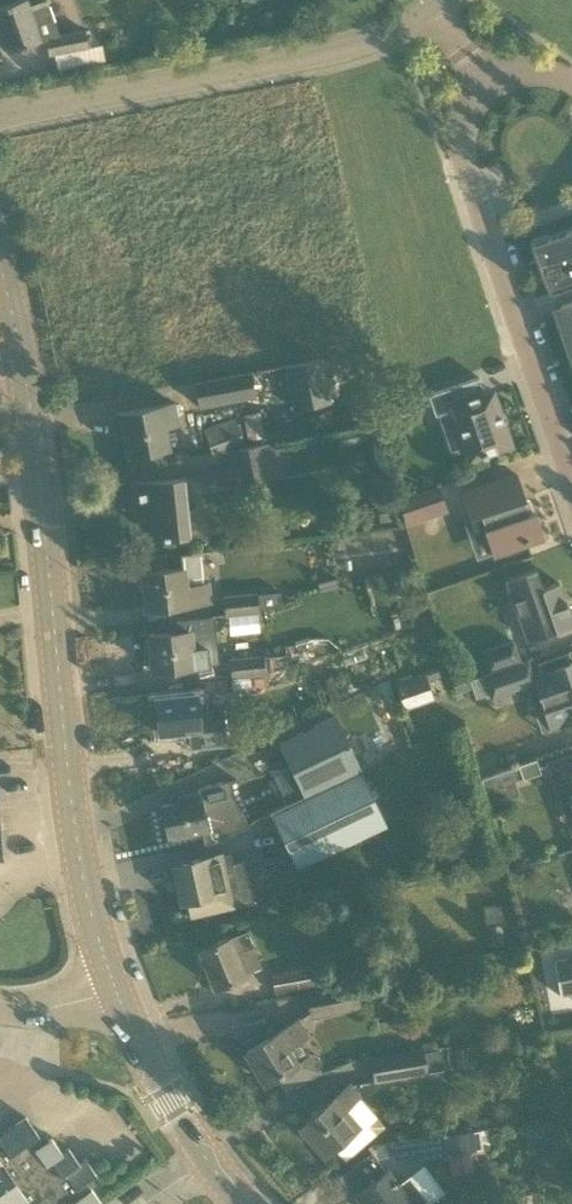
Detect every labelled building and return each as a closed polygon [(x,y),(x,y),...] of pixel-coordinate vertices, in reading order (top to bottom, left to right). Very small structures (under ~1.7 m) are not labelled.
[(85,30),(59,35),(46,0),(18,0),(0,7),(0,28),(9,51),(40,40),(45,39),(48,55),(88,47),(85,30)] [(534,244),(547,281),(553,293),(571,286),(571,231),(549,239),(551,244),(538,248),(536,243),(534,244)] [(556,308),(558,314),(564,332),(570,348),(571,355),(571,301),(562,305),(562,306),(556,308)] [(321,359),(286,366),(295,408),(329,401),(321,359)] [(199,407),(256,396),(251,372),(194,383),(199,407)] [(482,457),(487,455),(486,454),(511,445),(492,391),(483,394),(478,379),(479,379),(479,377),(426,395),(427,396),(428,396),(435,416),(438,415),(452,454),(466,449),(470,459),(482,455),(482,457)] [(128,455),(152,451),(168,448),(165,427),(177,425),(173,404),(137,409),(114,414),(118,438),(125,437),(128,455)] [(211,453),(243,442),(234,417),(202,428),(211,453)] [(231,449),(234,466),(206,471),(210,490),(241,484),(240,482),(269,476),(283,474),(282,465),(289,463),(285,439),(262,443),(231,449)] [(492,554),(520,544),(543,536),(534,511),(527,514),(522,500),(525,499),(516,474),(461,493),(470,518),(481,514),(486,528),(484,528),(492,554)] [(154,538),(178,535),(188,534),(188,537),(199,535),(206,541),(215,531),(216,532),(223,524),(197,503),(191,510),(187,510),(184,477),(132,482),(135,511),(151,509),(154,538)] [(398,499),(406,524),(447,511),(439,486),(398,499)] [(145,608),(170,606),(210,602),(208,584),(204,584),(201,553),(180,555),(181,568),(142,572),(145,608)] [(571,626),(571,621),(559,583),(542,588),(536,570),(507,580),(528,641),(571,626)] [(227,614),(257,611),(258,611),(258,610),(267,608),(283,604),(282,592),(256,595),(256,594),(225,597),(227,614)] [(170,633),(148,635),(152,671),(176,668),(216,664),(215,646),(212,617),(168,621),(170,633)] [(482,651),(488,672),(519,661),(513,641),(482,651)] [(288,666),(286,654),(232,660),(233,677),(248,675),(263,674),(265,674),(266,673),(288,666)] [(266,673),(268,682),(269,687),(311,677),(310,675),(326,671),(322,657),(288,666),(266,673)] [(533,679),(532,676),(527,660),(483,675),(468,681),(475,700),(490,695),(491,698),(525,686),(524,683),(533,679)] [(532,676),(533,679),(549,728),(559,725),(564,724),(571,721),(571,662),(557,667),(541,673),(532,676)] [(424,672),(394,682),(404,710),(433,699),(424,672)] [(263,674),(248,675),(250,687),(264,686),(263,674)] [(191,693),(155,697),(159,733),(189,730),(191,747),(225,743),(221,709),(212,710),(209,679),(190,681),(191,693)] [(291,767),(304,795),(305,796),(360,769),(334,716),(279,742),(291,767)] [(547,763),(571,834),(571,754),(547,763)] [(536,759),(518,765),(522,779),(541,773),(536,759)] [(291,767),(274,776),(287,803),(304,795),(291,767)] [(490,805),(519,794),(510,768),(481,779),(490,805)] [(386,824),(360,769),(305,796),(284,805),(284,804),(269,811),(296,867),(386,824)] [(161,814),(159,817),(161,829),(165,830),(167,839),(201,831),(204,844),(216,841),(248,826),(233,796),(232,797),(226,783),(214,789),(200,793),(199,792),(178,797),(179,802),(159,806),(161,814)] [(253,902),(248,876),(236,879),(230,853),(206,858),(206,857),(173,864),(181,902),(188,901),(191,916),(253,902)] [(262,968),(247,931),(230,938),(229,937),(198,950),(213,988),(245,975),(245,974),(262,968)] [(556,961),(562,995),(571,993),(571,958),(556,961)] [(315,987),(311,968),(271,974),(274,994),(315,987)] [(313,1015),(358,1007),(354,985),(309,994),(313,1015)] [(300,1038),(305,1035),(296,1020),(246,1051),(265,1082),(276,1076),(285,1090),(319,1069),(320,1066),(321,1061),(319,1057),(314,1054),(309,1054),(300,1038)] [(377,1080),(425,1072),(422,1051),(374,1058),(377,1080)] [(318,1111),(300,1127),(323,1155),(332,1147),(344,1162),(371,1139),(358,1124),(344,1108),(359,1096),(349,1084),(318,1111)] [(101,1203),(86,1181),(96,1174),(85,1158),(78,1163),(68,1148),(61,1153),(51,1138),(43,1143),(26,1117),(0,1134),(0,1203),(100,1203),(101,1203)] [(550,1129),(561,1144),(562,1144),(571,1137),(571,1134),(563,1121),(550,1129)] [(442,1134),(389,1141),(391,1158),(423,1153),(423,1159),(446,1155),(481,1150),(480,1145),(478,1130),(478,1129),(442,1134)] [(409,1176),(397,1185),(387,1171),(386,1171),(371,1152),(339,1176),(354,1196),(359,1192),(368,1203),(429,1203),(409,1176)]
